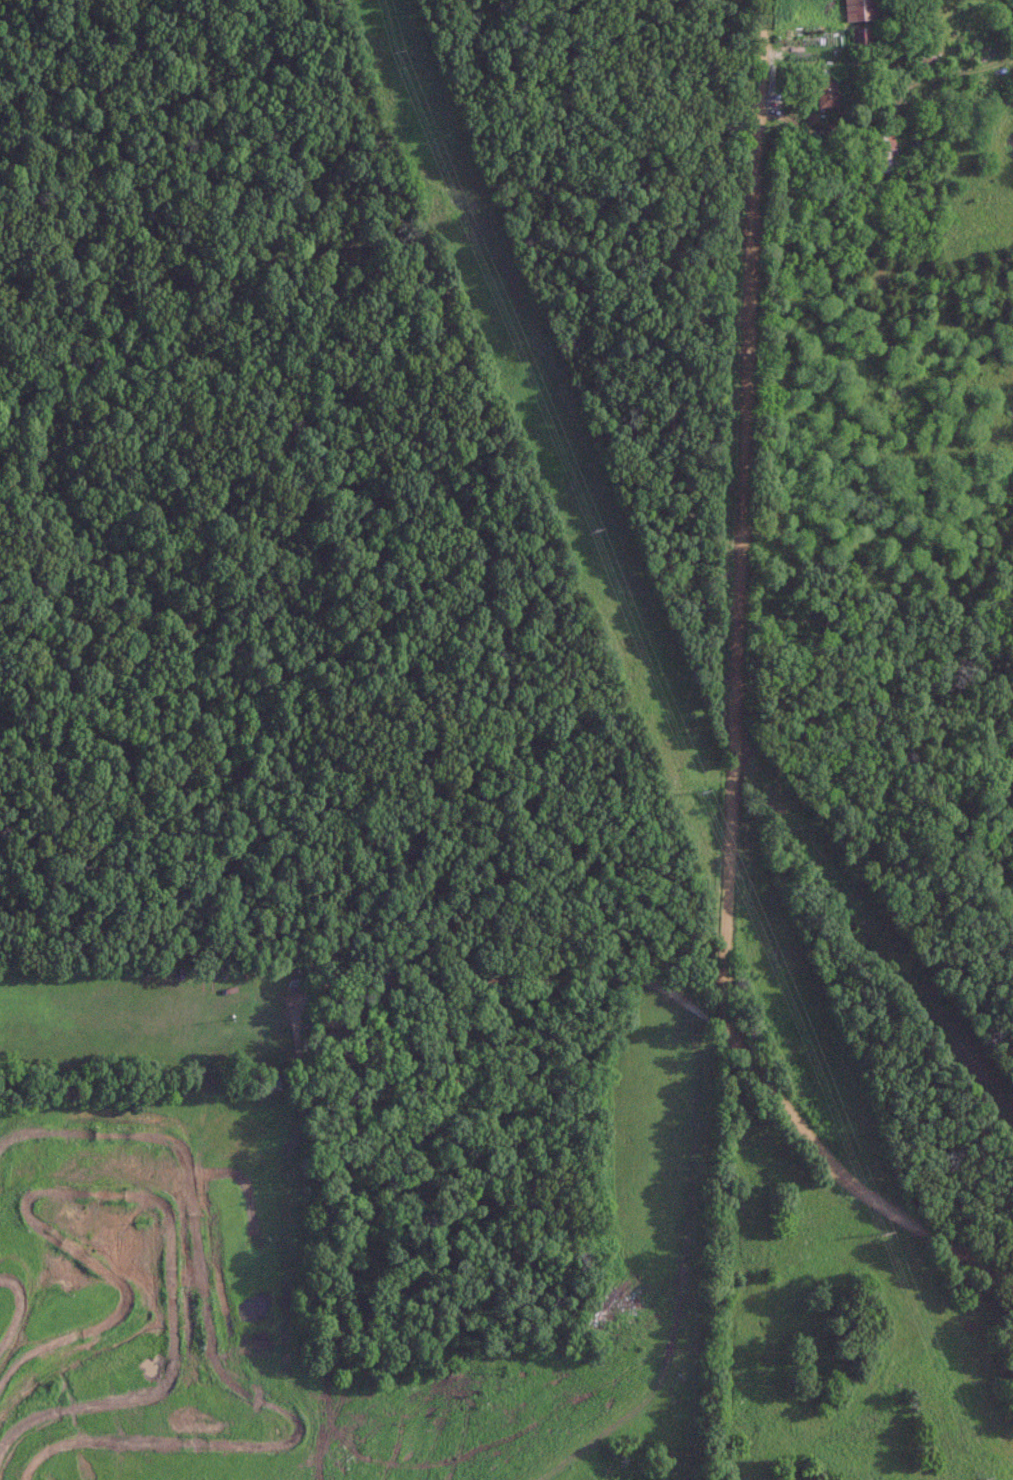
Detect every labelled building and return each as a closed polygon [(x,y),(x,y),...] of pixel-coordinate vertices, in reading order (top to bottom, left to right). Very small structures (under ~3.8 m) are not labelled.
[(878,0),(843,0),(844,21),(878,19),(878,0)] [(870,27),(850,27),(850,48),(870,48),(870,27)] [(834,108),(834,79),(812,79),(812,108),(834,108)] [(279,1074),(263,1073),(262,1086),(278,1087),(279,1074)]
